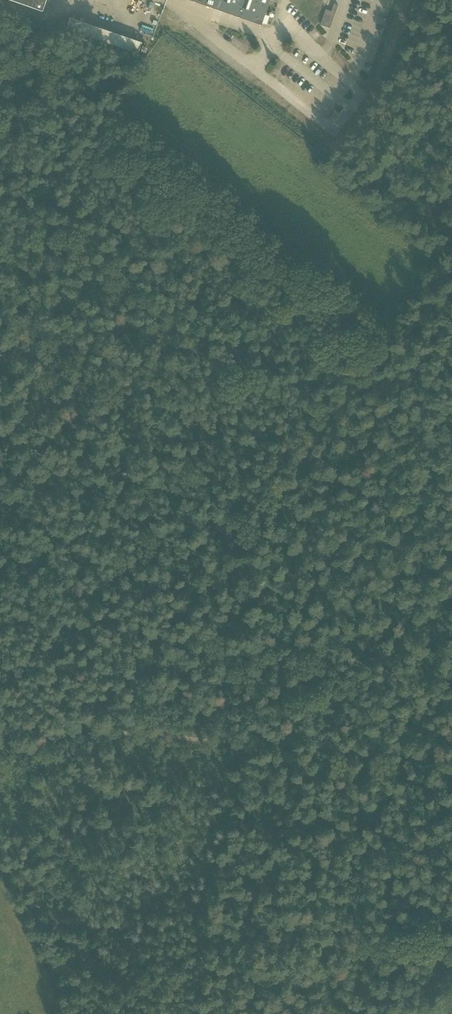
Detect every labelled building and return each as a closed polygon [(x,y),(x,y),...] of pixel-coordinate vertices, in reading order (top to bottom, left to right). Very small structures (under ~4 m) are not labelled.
[(261,24),(269,0),(193,0),(261,24)] [(330,26),(330,25),(338,3),(334,1),(331,9),(326,7),(320,23),(330,26)] [(135,51),(138,40),(68,17),(64,28),(135,51)]
